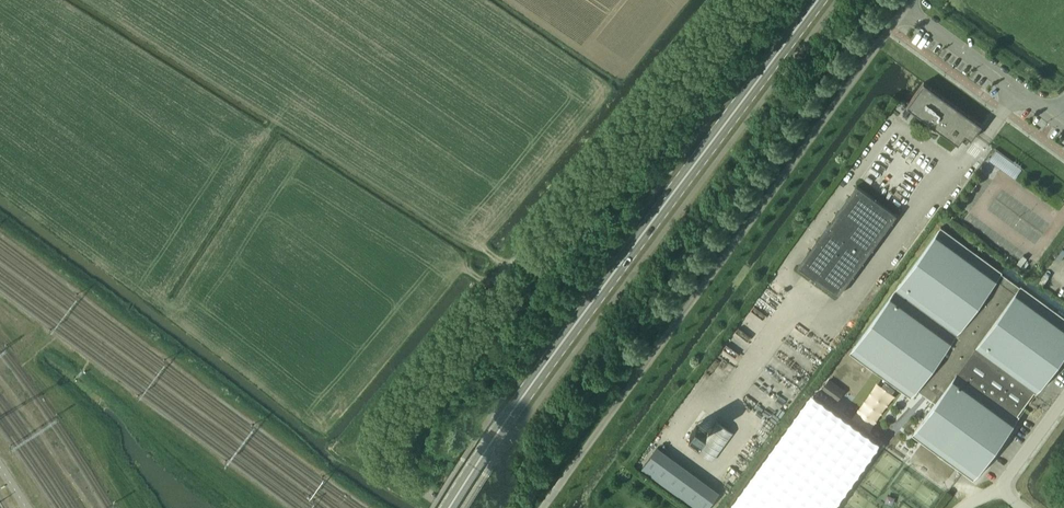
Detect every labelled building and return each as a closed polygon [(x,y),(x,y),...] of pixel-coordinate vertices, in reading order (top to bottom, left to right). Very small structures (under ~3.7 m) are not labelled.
[(907,106),(908,106),(959,144),(959,143),(963,137),(968,140),(970,137),(971,138),(970,139),(971,140),(982,125),(924,82),(907,106)] [(1015,179),(1022,169),(996,150),(989,160),(1015,179)] [(798,266),(838,295),(897,214),(857,185),(798,266)] [(941,227),(849,352),(911,397),(917,389),(935,402),(912,434),(974,479),(1020,416),(1018,414),(1034,392),(1036,393),(1063,355),(1063,316),(1021,285),(1020,286),(1002,272),(1002,271),(941,227)] [(845,390),(829,378),(820,390),(837,402),(845,390)] [(733,432),(703,410),(682,439),(712,461),(733,432)]
